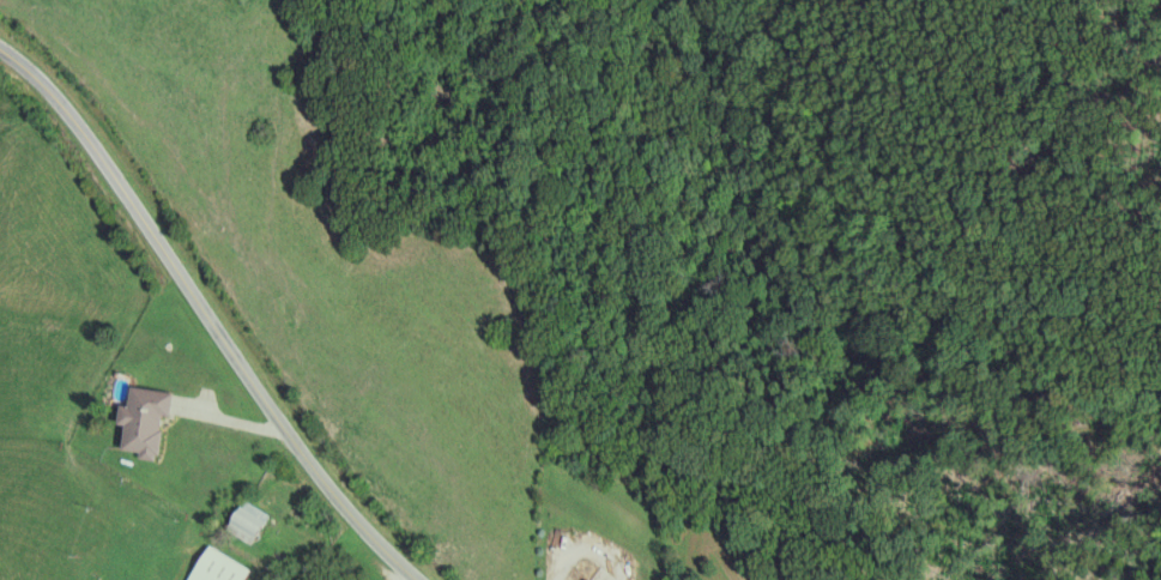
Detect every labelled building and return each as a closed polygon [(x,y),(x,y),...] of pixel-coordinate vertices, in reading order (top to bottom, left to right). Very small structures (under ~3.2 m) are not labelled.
[(177,393),(136,388),(133,408),(124,407),(122,425),(130,426),(126,454),(162,459),(168,417),(174,417),(177,393)] [(211,545),(191,579),(245,579),(251,568),(211,545)]
